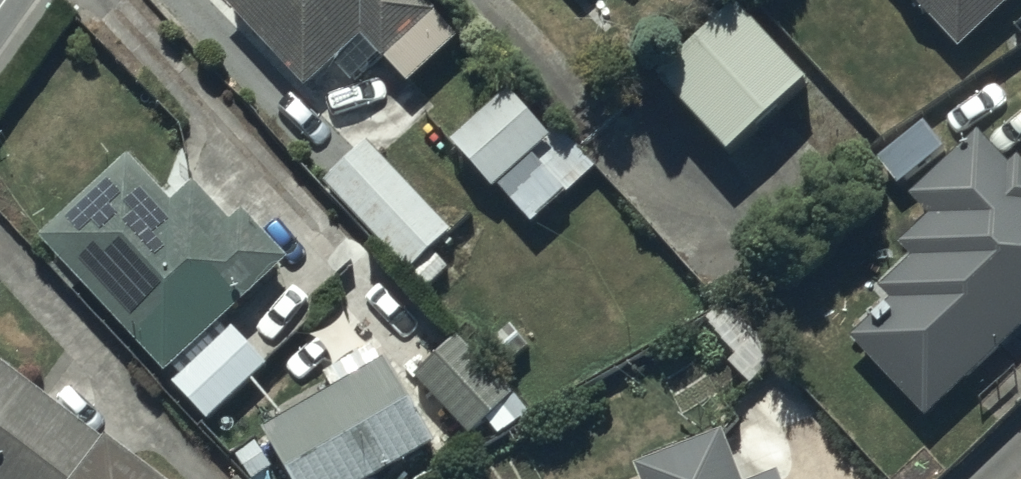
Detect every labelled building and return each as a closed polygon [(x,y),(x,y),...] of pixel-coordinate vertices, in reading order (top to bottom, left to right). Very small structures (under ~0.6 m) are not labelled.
[(428,0),(233,0),(234,11),(312,99),(341,74),(356,90),(388,61),(414,90),(466,43),(428,0)] [(966,56),(1020,5),(1020,0),(914,0),(966,56)] [(736,25),(662,91),(732,170),(806,104),(736,25)] [(544,140),(509,102),(450,155),(495,204),(500,199),(531,233),(595,176),(554,131),(544,140)] [(986,130),(911,197),(929,217),(902,241),(917,258),(881,290),(895,306),(855,342),(930,426),(1020,345),(1020,161),(1019,159),(1015,162),(986,130)] [(366,152),(324,192),(409,281),(413,278),(427,293),(448,273),(435,259),(452,242),(366,152)] [(178,211),(132,161),(42,244),(166,380),(291,267),(249,221),(237,232),(199,191),(178,211)] [(207,431),(268,374),(233,338),(173,394),(207,431)] [(459,345),(414,388),(471,448),(516,405),(459,345)] [(284,478),(396,478),(437,456),(388,370),(263,442),(284,478)] [(117,468),(120,464),(0,371),(0,478),(131,478),(117,468)] [(727,422),(640,457),(649,478),(787,478),(782,466),(750,478),(727,422)]
